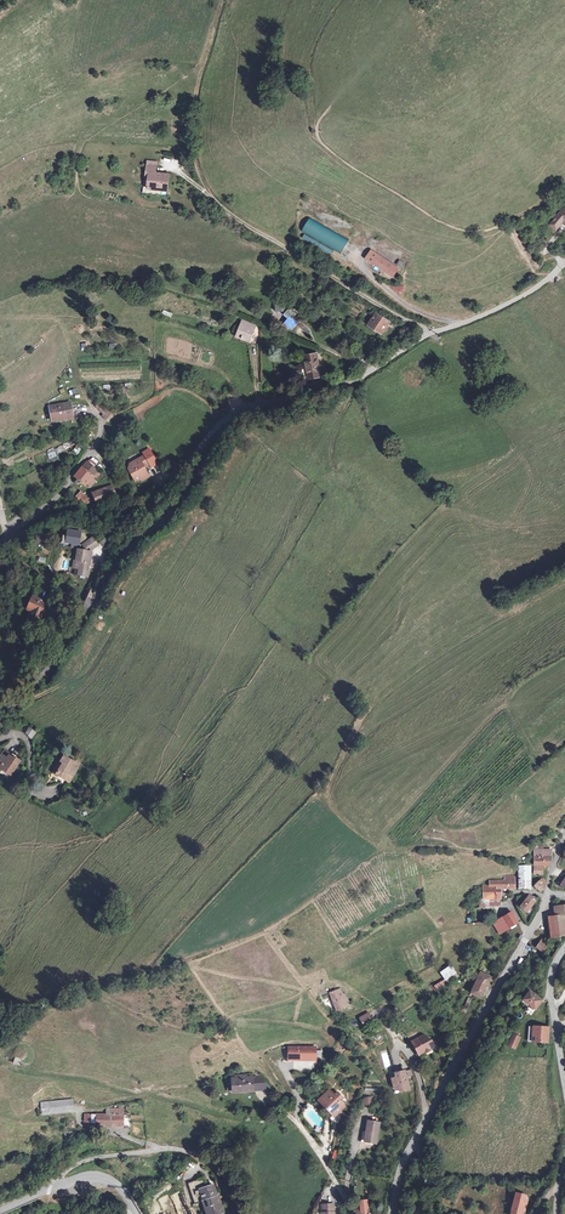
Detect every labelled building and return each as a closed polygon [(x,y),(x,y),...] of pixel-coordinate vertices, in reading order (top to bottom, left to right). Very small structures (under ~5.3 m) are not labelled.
[(156,166),(147,165),(147,172),(150,173),(149,179),(148,189),(158,190),(158,189),(167,189),(169,175),(156,173),(156,166)] [(559,201),(542,216),(548,223),(556,216),(561,222),(564,219),(564,208),(559,201)] [(310,218),(302,231),(341,254),(350,240),(310,218)] [(398,268),(377,255),(372,263),(393,276),(398,268)] [(399,259),(396,265),(402,268),(405,263),(399,259)] [(284,302),(278,303),(276,305),(276,311),(283,311),(286,313),(284,314),(289,318),(284,324),(290,329),(293,328),(298,323),(293,318),(297,314),(292,309),(288,310),(287,311),(284,308),(285,308),(284,302)] [(390,322),(376,313),(370,323),(379,328),(383,331),(390,322)] [(255,326),(243,321),(237,336),(250,341),(250,340),(253,332),(255,326)] [(211,353),(207,366),(212,367),(217,355),(211,353)] [(317,354),(305,356),(309,378),(321,376),(317,354)] [(112,413),(101,401),(96,406),(103,415),(102,416),(106,419),(112,413)] [(70,403),(50,407),(53,421),(73,417),(70,403)] [(79,454),(81,449),(75,446),(73,452),(79,454)] [(50,460),(57,456),(53,448),(46,451),(50,460)] [(150,465),(144,456),(132,463),(134,466),(132,467),(128,469),(136,482),(141,479),(142,481),(149,477),(144,468),(150,465)] [(88,464),(86,463),(75,477),(86,486),(87,484),(90,486),(94,481),(92,480),(91,479),(93,477),(97,472),(92,468),(88,464)] [(116,496),(112,485),(111,486),(112,488),(93,495),(94,499),(91,500),(89,499),(88,498),(82,492),(76,498),(79,500),(80,498),(84,502),(88,503),(91,501),(93,506),(116,496)] [(79,541),(81,534),(71,530),(69,537),(79,541)] [(105,548),(110,542),(105,537),(100,543),(105,548)] [(98,545),(92,538),(82,545),(86,549),(89,547),(91,550),(98,545)] [(91,552),(78,550),(77,553),(75,569),(78,570),(78,575),(80,576),(80,578),(85,578),(85,576),(88,577),(89,571),(93,568),(92,567),(90,564),(91,552)] [(53,598),(37,593),(36,596),(32,595),(29,603),(33,604),(30,615),(39,619),(41,613),(43,614),(45,608),(49,610),(53,598)] [(36,732),(29,729),(26,733),(31,738),(36,732)] [(5,751),(0,758),(0,769),(1,770),(2,771),(3,770),(10,775),(20,761),(15,758),(14,759),(10,756),(10,755),(5,751)] [(79,766),(64,757),(61,762),(64,763),(57,775),(63,778),(64,777),(70,780),(79,766)] [(61,783),(66,786),(70,780),(64,777),(63,778),(61,783)] [(543,849),(534,849),(534,866),(551,866),(551,851),(543,851),(543,849)] [(528,872),(528,889),(530,889),(530,871),(530,867),(519,868),(519,872),(528,872)] [(528,872),(519,872),(519,889),(528,889),(528,872)] [(546,887),(545,880),(542,878),(534,886),(540,892),(546,887)] [(505,881),(489,881),(490,886),(484,886),(484,899),(484,908),(489,908),(489,899),(501,899),(501,893),(496,893),(496,886),(497,886),(497,888),(515,888),(515,881),(505,881)] [(535,902),(528,897),(520,907),(527,912),(535,902)] [(500,905),(501,899),(489,899),(489,908),(492,908),(492,905),(500,905)] [(557,916),(564,915),(564,907),(563,907),(563,903),(559,904),(559,908),(556,908),(557,916)] [(511,912),(493,923),(500,934),(518,923),(511,912)] [(548,917),(550,929),(550,931),(551,938),(564,937),(564,919),(564,915),(557,916),(548,917)] [(542,939),(540,942),(546,947),(549,943),(542,939)] [(546,947),(540,942),(537,947),(543,952),(546,947)] [(458,976),(450,966),(441,973),(449,983),(458,976)] [(491,977),(481,973),(471,993),(481,998),(491,977)] [(340,990),(330,993),(337,1010),(346,1006),(345,1002),(348,1001),(344,995),(342,995),(340,990)] [(541,1001),(530,992),(523,1000),(535,1009),(541,1001)] [(368,1014),(361,1018),(365,1026),(372,1022),(368,1014)] [(548,1028),(534,1027),(532,1042),(547,1042),(548,1028)] [(520,1038),(513,1035),(508,1046),(515,1049),(520,1038)] [(423,1036),(413,1041),(419,1053),(424,1051),(425,1053),(430,1051),(429,1050),(435,1047),(431,1041),(423,1036)] [(391,1067),(388,1051),(381,1053),(385,1068),(391,1067)] [(411,1069),(405,1071),(407,1079),(413,1077),(411,1069)] [(405,1071),(395,1074),(396,1078),(392,1079),(394,1089),(399,1088),(400,1092),(410,1089),(407,1079),(405,1071)] [(238,1078),(232,1078),(232,1084),(233,1091),(233,1092),(253,1091),(252,1083),(252,1077),(244,1078),(244,1075),(237,1076),(238,1078)] [(260,1076),(255,1077),(255,1083),(256,1090),(270,1089),(260,1076)] [(334,1096),(329,1091),(320,1100),(335,1115),(344,1106),(339,1101),(343,1098),(338,1093),(334,1096)] [(73,1100),(42,1102),(43,1114),(73,1112),(73,1100)] [(335,1115),(320,1100),(319,1101),(334,1117),(335,1115)] [(99,1115),(85,1115),(85,1122),(97,1123),(99,1123),(99,1126),(123,1126),(123,1108),(107,1108),(107,1115),(99,1115)] [(380,1122),(368,1121),(366,1132),(367,1132),(366,1142),(376,1144),(380,1122)] [(186,1171),(191,1166),(188,1163),(183,1168),(186,1171)] [(188,1183),(196,1204),(202,1202),(204,1201),(209,1213),(223,1213),(222,1212),(223,1212),(219,1200),(220,1199),(219,1196),(217,1197),(215,1197),(214,1193),(216,1192),(213,1185),(207,1187),(204,1178),(188,1183)] [(515,1195),(512,1213),(521,1213),(522,1212),(524,1212),(527,1201),(524,1201),(525,1197),(515,1195)] [(322,1205),(322,1213),(334,1213),(334,1212),(333,1212),(333,1204),(322,1205)]
